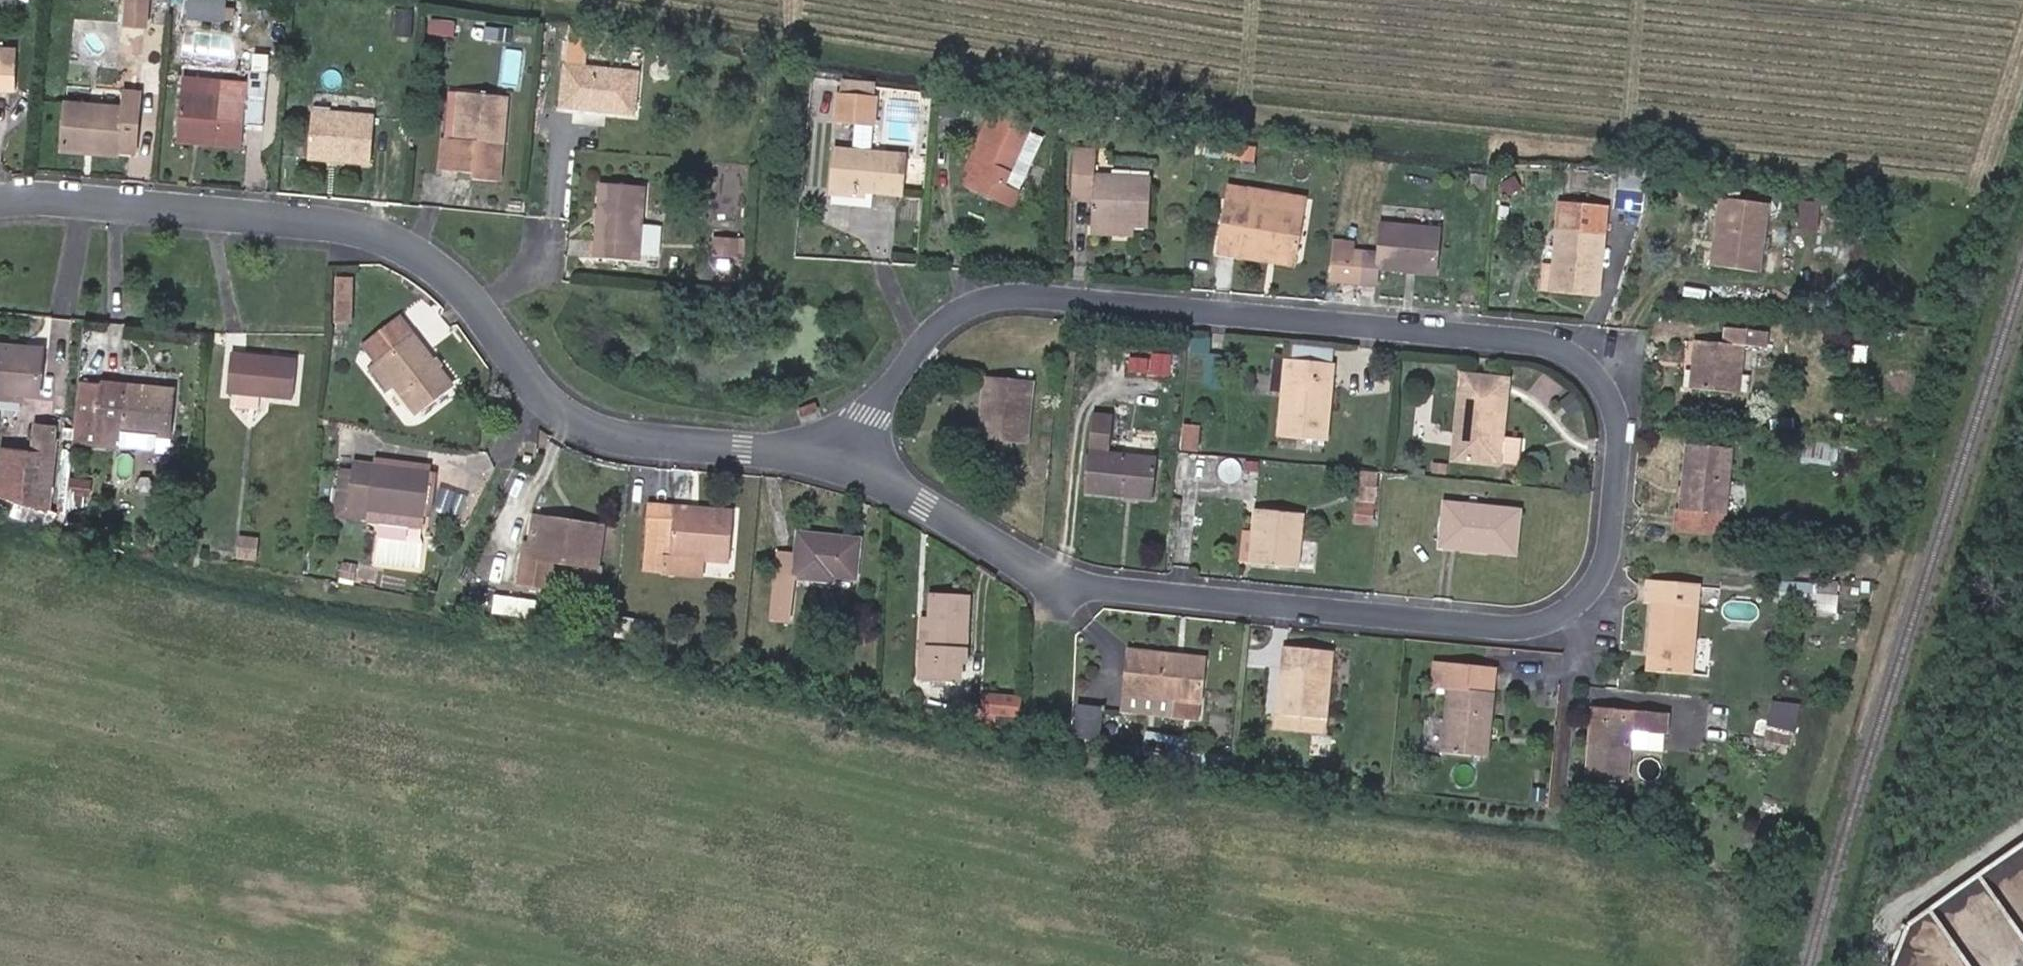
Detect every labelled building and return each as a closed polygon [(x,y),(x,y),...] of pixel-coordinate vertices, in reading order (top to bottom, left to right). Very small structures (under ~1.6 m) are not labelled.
[(126,25),(149,27),(151,0),(128,0),(126,25)] [(188,20),(227,22),(228,0),(189,0),(188,20)] [(454,25),(456,11),(434,9),(432,23),(454,25)] [(409,47),(412,21),(396,19),(394,45),(409,47)] [(493,30),(484,29),(482,38),(498,41),(500,27),(493,26),(493,30)] [(63,29),(54,28),(53,38),(63,38),(63,29)] [(562,104),(633,113),(637,72),(585,66),(589,31),(568,29),(562,104)] [(12,87),(13,47),(0,46),(0,87),(12,87)] [(249,81),(185,76),(179,133),(242,138),(244,119),(261,120),(265,70),(250,69),(249,81)] [(839,79),(839,91),(875,94),(875,81),(839,79)] [(122,104),(67,99),(63,143),(135,151),(142,89),(123,88),(122,104)] [(508,97),(450,91),(443,170),(475,173),(474,179),(499,181),(508,97)] [(875,94),(839,91),(837,118),(854,120),(873,121),(877,121),(879,95),(875,94)] [(1010,203),(1017,190),(1003,184),(1024,136),(1041,142),(1047,128),(995,104),(967,166),(972,168),(965,182),(1010,203)] [(329,149),(328,157),(372,162),(376,116),(315,111),(311,148),(329,149)] [(852,149),(871,151),(873,121),(854,120),(852,149)] [(1227,135),(1225,144),(1223,158),(1241,162),(1245,137),(1227,135)] [(1003,184),(1017,190),(1041,142),(1024,136),(1003,184)] [(1210,141),(1207,156),(1223,158),(1225,144),(1210,141)] [(1093,195),(1092,201),(1091,221),(1148,223),(1150,178),(1093,175),(1095,148),(1076,147),(1073,194),(1093,195)] [(310,155),(328,157),(329,149),(311,148),(310,155)] [(852,149),(834,148),(830,191),(865,195),(865,190),(903,193),(906,154),(871,151),(852,149)] [(1645,173),(1621,170),(1617,209),(1642,211),(1645,173)] [(1487,177),(1471,176),(1470,188),(1486,189),(1487,177)] [(644,187),(602,184),(596,253),(638,257),(644,187)] [(1245,204),(1304,213),(1306,198),(1248,190),(1245,204)] [(1723,247),(1721,263),(1759,268),(1767,203),(1721,197),(1714,246),(1723,247)] [(1238,247),(1297,257),(1304,213),(1245,204),(1226,201),(1217,251),(1237,254),(1238,247)] [(1562,272),(1561,289),(1599,292),(1606,207),(1559,203),(1554,266),(1554,271),(1562,272)] [(1378,265),(1435,271),(1439,228),(1382,222),(1378,252),(1337,247),(1332,278),(1376,282),(1378,265)] [(645,256),(659,256),(660,223),(646,223),(645,256)] [(737,266),(739,244),(717,241),(714,263),(737,266)] [(748,245),(739,244),(737,266),(746,266),(748,245)] [(1712,262),(1721,263),(1723,247),(1714,246),(1712,262)] [(1296,263),(1297,257),(1238,247),(1237,254),(1296,263)] [(1541,287),(1561,289),(1562,272),(1554,271),(1554,266),(1543,265),(1541,287)] [(355,328),(357,278),(338,277),(335,327),(355,328)] [(415,410),(450,383),(398,317),(363,344),(378,363),(393,382),(415,410)] [(1697,338),(1692,384),(1739,390),(1744,343),(1766,345),(1768,330),(1727,325),(1725,342),(1697,338)] [(0,343),(0,408),(1,395),(21,397),(22,391),(38,392),(43,347),(0,343)] [(1291,356),(1332,360),(1333,348),(1292,344),(1291,356)] [(296,360),(232,354),(228,391),(239,392),(262,393),(292,396),(296,360)] [(1321,397),(1324,361),(1287,358),(1280,434),(1325,438),(1328,397),(1321,397)] [(1332,361),(1324,361),(1321,397),(1328,397),(1332,361)] [(386,389),(393,382),(378,363),(370,368),(386,389)] [(1499,463),(1502,434),(1507,379),(1463,373),(1453,458),(1499,463)] [(1032,381),(986,376),(980,437),(1026,442),(1032,381)] [(121,429),(167,432),(171,387),(80,380),(75,437),(120,441),(121,429)] [(262,393),(239,392),(238,406),(261,408),(262,393)] [(1156,457),(1113,453),(1117,413),(1094,411),(1086,490),(1152,496),(1156,457)] [(1187,419),(1185,446),(1200,448),(1204,421),(1187,419)] [(32,458),(30,472),(50,474),(56,424),(35,422),(32,458)] [(1525,436),(1502,434),(1499,463),(1521,465),(1525,436)] [(1835,446),(1805,442),(1802,457),(1833,461),(1835,446)] [(1688,445),(1679,528),(1722,532),(1731,449),(1688,445)] [(1,469),(30,472),(32,458),(2,454),(1,469)] [(430,472),(352,461),(338,458),(332,522),(347,523),(347,505),(425,515),(430,472)] [(1380,472),(1360,470),(1358,502),(1377,504),(1380,472)] [(1519,509),(1445,502),(1441,544),(1515,552),(1519,509)] [(425,515),(347,505),(347,523),(423,533),(425,515)] [(733,510),(677,506),(676,517),(647,515),(643,571),(673,573),(673,555),(730,560),(733,510)] [(1302,514),(1255,509),(1253,532),(1250,559),(1297,565),(1302,514)] [(565,530),(565,522),(534,517),(533,525),(565,530)] [(600,526),(565,522),(565,530),(533,525),(531,541),(529,554),(519,555),(515,583),(545,588),(550,558),(595,564),(600,526)] [(1250,559),(1253,532),(1243,531),(1240,558),(1250,559)] [(795,575),(832,580),(833,574),(855,576),(859,539),(799,533),(797,552),(779,551),(773,618),(790,620),(795,575)] [(240,536),(236,560),(256,564),(261,540),(240,536)] [(521,540),(519,555),(529,554),(531,541),(521,540)] [(343,562),(340,578),(354,580),(357,565),(343,562)] [(1646,601),(1654,602),(1662,602),(1664,581),(1647,579),(1646,601)] [(1818,583),(1781,580),(1780,599),(1806,601),(1806,605),(1816,606),(1818,583)] [(1818,583),(1816,606),(1837,608),(1839,581),(1819,580),(1818,583)] [(1662,602),(1654,602),(1649,666),(1690,670),(1695,608),(1697,583),(1664,581),(1662,602)] [(1719,586),(1697,583),(1695,608),(1717,609),(1719,586)] [(927,662),(921,662),(920,677),(960,679),(961,661),(965,660),(969,595),(932,593),(930,618),(927,662)] [(539,615),(542,601),(518,596),(515,610),(539,615)] [(924,618),(921,662),(927,662),(930,618),(924,618)] [(1301,712),(1299,728),(1324,730),(1332,650),(1285,646),(1279,710),(1301,712)] [(1203,657),(1132,650),(1127,692),(1175,697),(1198,700),(1203,657)] [(1486,753),(1493,692),(1495,666),(1435,660),(1433,685),(1450,688),(1444,749),(1486,753)] [(1020,699),(984,695),(981,713),(1018,717),(1020,699)] [(1198,700),(1175,697),(1172,717),(1196,719),(1198,700)] [(1102,709),(1077,706),(1072,739),(1098,742),(1102,709)] [(1630,728),(1666,731),(1667,712),(1594,706),(1587,774),(1626,777),(1629,744),(1630,728)] [(1278,726),(1299,728),(1301,712),(1279,710),(1278,726)] [(1796,719),(1771,712),(1766,731),(1777,734),(1791,737),(1796,719)] [(1665,747),(1666,731),(1630,728),(1629,744),(1665,747)] [(1775,741),(1777,734),(1766,731),(1765,738),(1775,741)] [(1146,733),(1143,752),(1189,759),(1192,740),(1146,733)]
